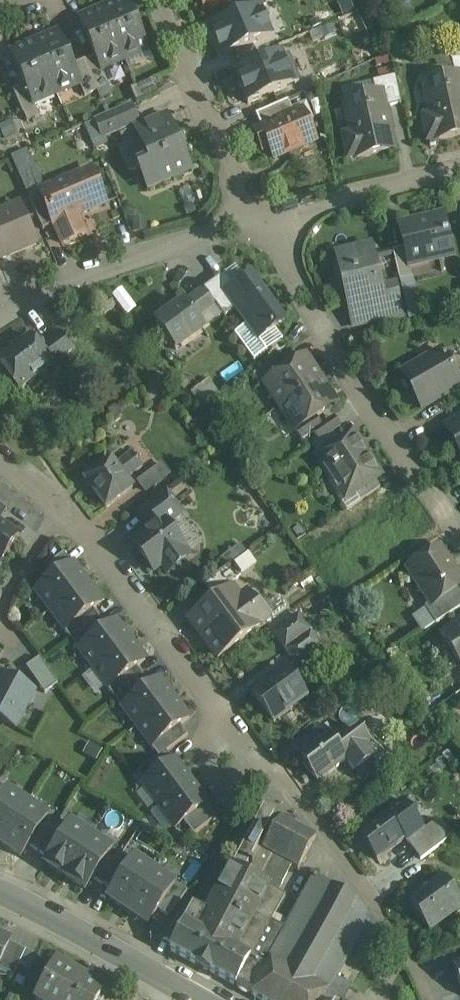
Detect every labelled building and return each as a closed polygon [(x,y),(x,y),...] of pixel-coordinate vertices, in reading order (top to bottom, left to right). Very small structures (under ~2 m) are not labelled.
[(233,21),(261,9),(266,7),(263,0),(251,0),(229,9),(233,21)] [(440,8),(454,0),(435,0),(440,8)] [(147,47),(128,3),(123,5),(118,3),(103,10),(123,57),(147,47)] [(233,21),(210,31),(221,58),(273,37),(261,9),(233,21)] [(103,10),(88,16),(86,21),(81,24),(95,57),(100,68),(101,67),(123,57),(103,10)] [(73,66),(61,38),(56,40),(50,38),(35,44),(56,92),(79,82),(80,82),(73,66)] [(56,92),(35,44),(20,51),(18,56),(13,58),(25,87),(32,102),(33,102),(56,92)] [(289,56),(283,58),(282,57),(259,67),(236,77),(235,78),(248,108),(295,87),(295,85),(301,82),(289,56)] [(95,57),(84,62),(97,93),(108,88),(109,87),(101,67),(100,68),(95,57)] [(232,67),(236,77),(259,67),(254,57),(232,67)] [(452,60),(456,77),(459,76),(459,60),(452,60)] [(84,62),(73,66),(80,82),(79,82),(85,98),(97,93),(84,62)] [(424,84),(432,117),(424,119),(429,140),(431,147),(432,146),(436,145),(437,141),(459,135),(459,76),(456,77),(424,84)] [(396,77),(374,82),(376,95),(385,93),(389,107),(402,104),(396,77)] [(153,81),(131,90),(137,103),(159,94),(153,81)] [(32,102),(25,87),(14,91),(28,123),(40,118),(33,102),(32,102)] [(108,88),(97,93),(101,101),(111,96),(108,88)] [(376,95),(345,102),(352,135),(344,137),(349,158),(357,157),(358,159),(395,150),(388,121),(391,120),(389,107),(385,93),(376,95)] [(289,101),(256,115),(262,130),(295,116),(289,101)] [(131,108),(98,122),(105,137),(138,123),(131,108)] [(262,130),(256,133),(264,152),(271,149),(275,160),(316,143),(303,112),(295,116),(262,130)] [(166,116),(137,129),(151,163),(140,168),(149,189),(189,172),(183,159),(184,158),(166,116)] [(98,122),(86,127),(96,150),(108,145),(105,137),(98,122)] [(0,128),(0,129),(4,141),(6,140),(19,135),(14,123),(0,128)] [(33,148),(14,156),(28,188),(47,180),(33,148)] [(92,171),(40,193),(40,194),(54,226),(55,227),(62,244),(86,234),(78,216),(106,205),(92,171)] [(54,226),(40,194),(29,198),(43,231),(54,226)] [(444,216),(400,226),(405,249),(409,267),(410,267),(453,257),(444,216)] [(376,275),(371,250),(363,252),(358,249),(355,254),(338,258),(338,260),(339,260),(343,276),(342,276),(342,278),(348,277),(355,304),(349,305),(349,307),(374,301),(378,320),(402,315),(396,289),(383,292),(378,274),(376,275)] [(405,249),(393,252),(398,271),(400,281),(413,278),(411,271),(410,267),(409,267),(405,249)] [(244,258),(212,279),(256,345),(288,323),(244,258)] [(413,278),(400,281),(410,321),(422,318),(413,278)] [(129,288),(117,293),(127,315),(138,310),(129,288)] [(204,291),(187,304),(198,320),(216,307),(204,291)] [(111,298),(100,306),(106,314),(116,306),(111,298)] [(187,304),(186,304),(157,325),(176,351),(206,330),(198,320),(187,304)] [(74,350),(62,334),(42,351),(53,365),(74,350)] [(0,365),(0,366),(20,392),(54,366),(53,365),(42,351),(33,338),(0,365)] [(402,375),(422,410),(459,388),(459,382),(459,381),(442,352),(402,375)] [(277,361),(254,377),(262,389),(267,386),(266,385),(284,373),(277,361)] [(311,366),(293,367),(284,373),(266,385),(267,386),(281,408),(322,382),(311,366)] [(208,379),(199,387),(212,403),(221,396),(208,379)] [(322,382),(281,408),(297,432),(324,414),(332,398),(322,382)] [(447,429),(459,451),(459,421),(447,429)] [(334,434),(314,447),(320,457),(340,444),(334,434)] [(320,457),(322,461),(321,464),(325,472),(329,472),(332,477),(338,473),(351,492),(345,496),(346,497),(355,492),(375,479),(379,475),(375,469),(377,465),(373,459),(368,459),(353,435),(340,444),(320,457)] [(133,453),(117,465),(128,480),(143,468),(133,453)] [(112,459),(85,480),(107,508),(134,488),(128,480),(117,465),(112,459)] [(150,493),(177,476),(170,463),(142,480),(150,493)] [(375,479),(355,492),(361,502),(381,489),(375,479)] [(184,516),(166,491),(137,513),(151,532),(164,522),(168,527),(184,516)] [(168,527),(164,522),(151,532),(133,545),(154,573),(163,567),(169,575),(171,573),(178,574),(186,568),(187,561),(190,559),(183,551),(185,550),(168,527)] [(19,535),(0,523),(0,565),(19,535)] [(248,555),(241,545),(222,559),(229,568),(233,566),(248,555)] [(440,551),(410,570),(432,604),(433,605),(456,590),(459,588),(459,581),(440,551)] [(65,554),(53,562),(43,578),(47,584),(73,565),(65,554)] [(47,584),(37,592),(51,611),(88,584),(74,564),(73,565),(47,584)] [(229,568),(205,587),(214,599),(242,578),(233,566),(229,568)] [(88,584),(51,611),(65,630),(66,631),(94,610),(103,603),(88,584)] [(433,605),(432,604),(426,608),(436,625),(459,609),(459,595),(456,590),(433,605)] [(233,591),(191,622),(219,659),(245,639),(245,638),(267,622),(248,596),(241,601),(233,591)] [(94,610),(66,631),(65,630),(72,641),(101,619),(94,610)] [(299,617),(275,635),(287,651),(311,633),(299,617)] [(101,619),(72,641),(80,651),(81,651),(80,650),(108,629),(101,619)] [(108,629),(80,650),(81,651),(95,669),(132,642),(117,622),(108,629)] [(442,635),(459,664),(459,623),(442,635)] [(311,633),(287,651),(297,665),(321,647),(311,633)] [(132,642),(95,669),(109,688),(109,689),(137,668),(146,661),(132,642)] [(49,690),(62,683),(46,657),(33,665),(49,690)] [(137,668),(109,689),(109,688),(108,688),(116,699),(145,677),(137,668)] [(286,671),(254,695),(275,724),(307,699),(286,671)] [(2,677),(0,680),(0,723),(21,733),(40,696),(2,677)] [(145,677),(116,699),(124,709),(124,708),(152,687),(145,677)] [(152,687),(124,708),(124,709),(138,727),(175,700),(161,680),(152,687)] [(175,700),(138,727),(152,746),(153,747),(181,726),(190,719),(175,700)] [(181,726),(153,747),(152,746),(159,757),(167,752),(189,736),(181,726)] [(323,729),(294,750),(319,783),(347,762),(355,772),(374,758),(366,747),(370,744),(360,731),(337,749),(323,729)] [(159,757),(138,773),(145,783),(174,762),(167,752),(159,757)] [(145,783),(144,785),(160,806),(192,782),(176,761),(174,762),(145,783)] [(192,782),(160,806),(176,828),(207,805),(208,804),(192,782)] [(8,791),(5,796),(0,803),(0,844),(2,845),(28,804),(8,791)] [(47,817),(28,804),(2,845),(21,858),(29,846),(48,818),(47,817)] [(207,805),(184,822),(194,835),(216,818),(207,805)] [(264,810),(233,868),(260,883),(264,875),(275,855),(264,849),(282,819),(264,810)] [(48,818),(29,846),(39,853),(59,823),(48,815),(47,817),(48,818)] [(407,840),(387,815),(358,836),(378,862),(407,840)] [(316,838),(282,819),(264,849),(275,855),(294,865),(300,868),(316,838)] [(59,823),(39,853),(49,859),(69,829),(59,823)] [(49,859),(46,864),(66,878),(92,837),(72,824),(69,829),(49,859)] [(111,850),(92,837),(66,878),(86,891),(93,879),(112,851),(111,850)] [(433,838),(415,851),(422,861),(440,847),(433,838)] [(112,851),(93,879),(103,886),(123,856),(112,848),(111,850),(112,851)] [(294,865),(275,855),(264,875),(282,886),(294,865)] [(123,856),(103,886),(113,892),(133,862),(123,856)] [(155,872),(135,859),(133,862),(113,892),(109,899),(129,912),(155,872)] [(233,868),(208,915),(193,907),(185,923),(235,950),(254,914),(268,887),(260,883),(233,868)] [(155,872),(129,912),(149,925),(159,910),(175,885),(174,885),(155,872)] [(282,886),(264,875),(260,883),(268,887),(278,892),(282,886)] [(316,878),(302,903),(298,901),(297,903),(299,905),(286,929),(283,928),(283,929),(282,930),(286,932),(252,994),(262,999),(334,999),(344,983),(337,980),(356,946),(367,952),(379,930),(359,902),(316,878)] [(409,904),(430,933),(459,910),(459,901),(443,878),(409,904)] [(188,892),(175,883),(174,885),(175,885),(159,910),(169,917),(188,892)] [(278,892),(268,887),(254,914),(271,924),(272,923),(271,922),(286,896),(278,892)] [(271,924),(254,914),(235,950),(251,958),(237,986),(252,994),(286,932),(282,930),(283,929),(272,923),(271,924)] [(235,950),(185,923),(184,922),(184,923),(179,921),(179,920),(178,919),(171,932),(172,933),(173,932),(178,935),(170,951),(236,986),(237,986),(251,958),(235,950)] [(0,937),(0,964),(10,943),(10,942),(0,937)] [(10,943),(0,964),(0,969),(14,976),(26,950),(10,943)] [(452,965),(459,988),(459,961),(452,965)] [(56,963),(36,999),(100,999),(106,990),(56,963)]
